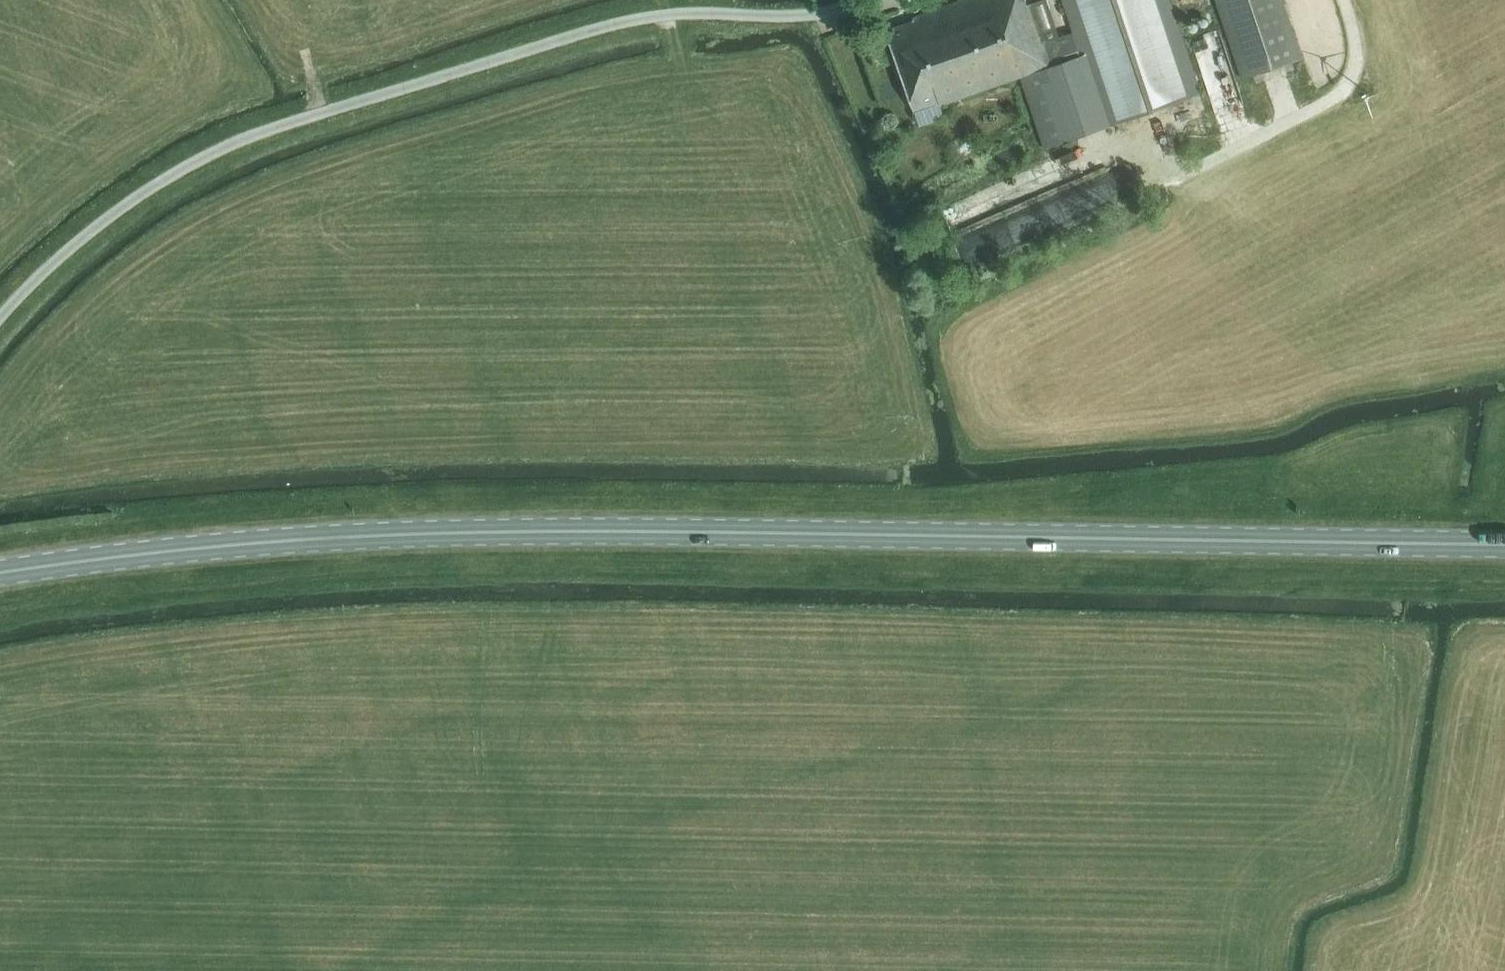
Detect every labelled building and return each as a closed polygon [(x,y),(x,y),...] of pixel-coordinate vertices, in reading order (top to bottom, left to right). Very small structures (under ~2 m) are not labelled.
[(957,98),(1018,77),(1036,70),(1045,95),(1061,142),(1106,126),(1201,92),(1170,0),(1064,0),(1074,32),(1059,37),(1047,0),(1037,0),(1026,4),(1025,0),(960,0),(912,17),(913,20),(887,29),(915,109),(940,101),(941,104),(957,98)] [(1303,57),(1284,0),(1216,0),(1242,77),(1303,57)]
